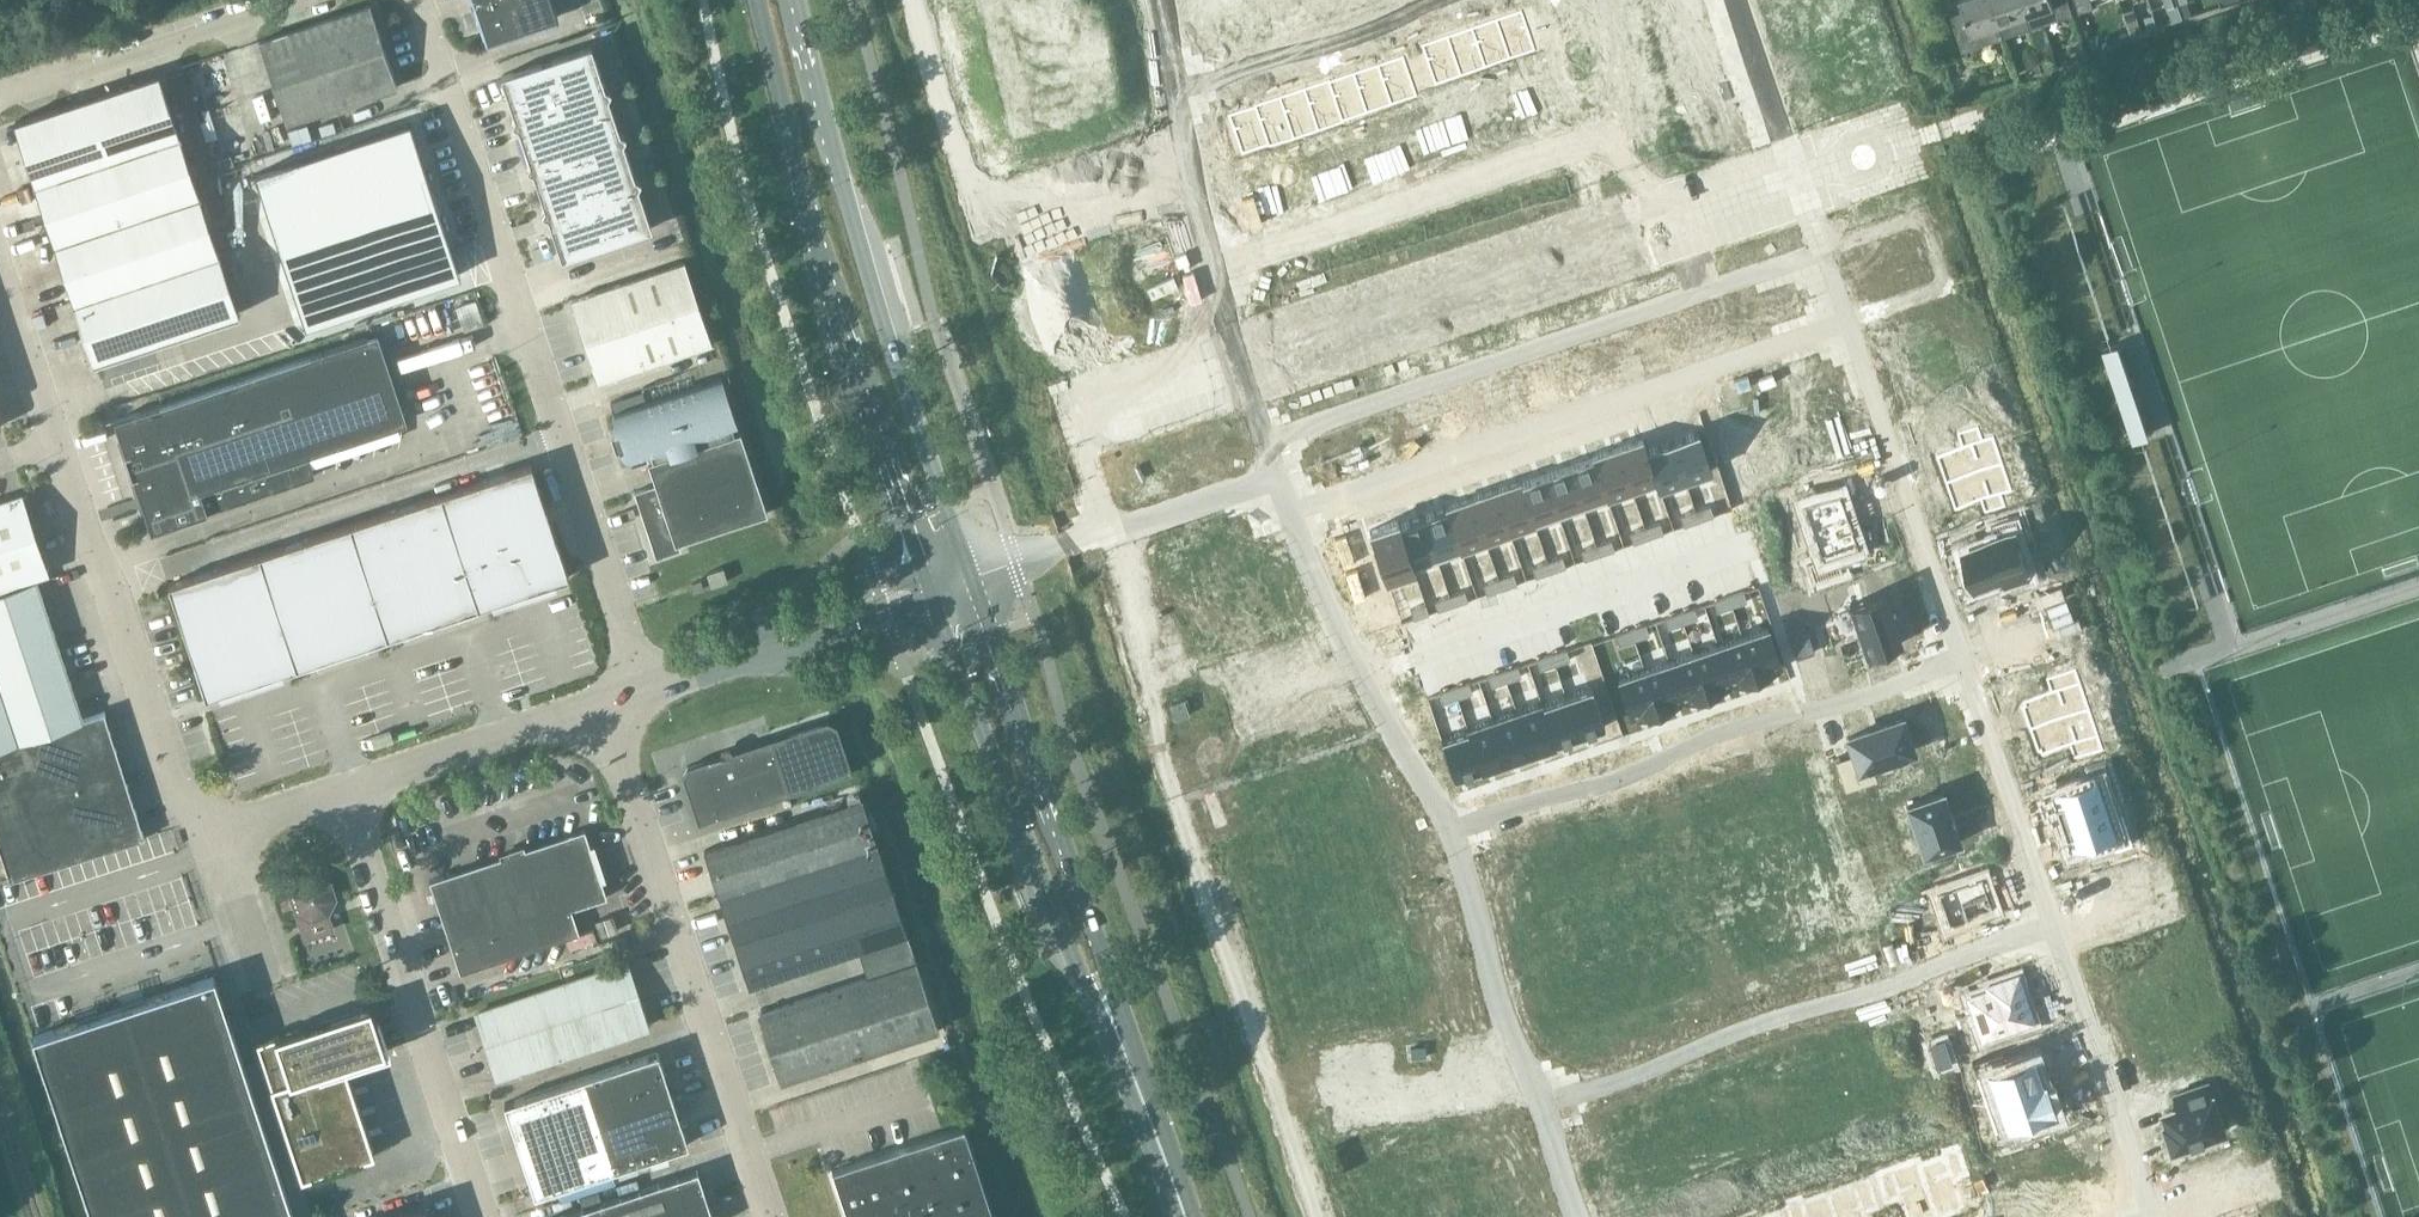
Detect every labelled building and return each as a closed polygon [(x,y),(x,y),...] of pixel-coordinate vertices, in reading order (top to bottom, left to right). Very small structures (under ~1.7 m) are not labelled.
[(488,40),(557,18),(551,0),(475,0),(488,40)] [(1022,112),(1102,98),(1085,0),(1003,0),(1022,112)] [(1548,33),(1559,63),(1574,57),(1575,58),(1609,46),(1592,0),(1569,0),(1556,4),(1564,28),(1548,33)] [(1625,11),(1642,60),(1662,54),(1654,30),(1689,18),(1683,0),(1642,0),(1644,4),(1625,11)] [(1992,0),(1961,0),(1965,12),(1952,17),(1963,51),(2005,37),(1992,0)] [(2023,0),(1992,0),(2005,37),(2032,28),(2023,0)] [(2032,28),(2074,14),(2069,0),(2023,0),(2032,28)] [(2080,12),(2094,7),(2092,0),(2076,0),(2080,12)] [(2180,4),(2168,8),(2172,20),(2184,16),(2180,4)] [(371,5),(369,5),(260,41),(287,123),(398,87),(371,5)] [(2124,11),(2132,34),(2143,30),(2135,7),(2124,11)] [(1821,29),(1794,38),(1803,65),(1849,50),(1835,10),(1816,17),(1816,18),(1817,18),(1821,29)] [(1522,11),(1497,20),(1510,60),(1536,51),(1522,11)] [(2155,14),(2146,17),(2149,28),(2158,25),(2155,14)] [(1497,20),(1472,29),(1486,68),(1510,60),(1497,20)] [(1472,29),(1448,37),(1461,77),(1486,68),(1472,29)] [(1448,37),(1422,46),(1436,86),(1461,77),(1448,37)] [(640,182),(639,181),(639,180),(633,177),(622,142),(625,137),(624,135),(618,132),(607,98),(610,92),(609,90),(604,87),(590,46),(501,76),(514,117),(511,122),(512,124),(518,128),(529,162),(526,167),(526,169),(532,172),(544,206),(541,212),(541,214),(547,217),(561,258),(650,228),(637,187),(640,182)] [(1849,50),(1803,65),(1812,93),(1840,83),(1843,94),(1842,94),(1843,96),(1862,89),(1849,50)] [(2052,50),(2041,54),(2047,70),(2058,66),(2052,50)] [(1404,57),(1378,66),(1392,105),(1418,97),(1404,57)] [(2039,59),(2026,63),(2030,75),(2043,71),(2039,59)] [(1378,66),(1354,74),(1367,114),(1392,105),(1378,66)] [(1354,74),(1329,82),(1343,122),(1367,114),(1354,74)] [(160,75),(77,102),(16,122),(95,361),(239,313),(160,75)] [(1329,81),(1305,89),(1319,132),(1343,124),(1343,122),(1329,82),(1329,81)] [(1305,89),(1280,98),(1295,140),(1319,132),(1305,89)] [(1280,98),(1256,106),(1270,149),(1295,140),(1280,98)] [(1255,103),(1228,113),(1244,161),(1271,151),(1270,149),(1256,106),(1255,103)] [(1540,106),(1528,111),(1531,121),(1544,116),(1540,106)] [(1528,111),(1515,115),(1518,125),(1531,121),(1528,111)] [(334,148),(256,174),(273,224),(289,274),(306,325),(383,299),(461,274),(445,223),(428,173),(412,123),(334,148)] [(1491,123),(1479,127),(1482,137),(1495,133),(1491,123)] [(1479,127),(1466,132),(1469,142),(1482,137),(1479,127)] [(1420,147),(1408,152),(1411,162),(1424,157),(1420,147)] [(1408,152),(1395,156),(1398,166),(1411,162),(1408,152)] [(1371,164),(1359,168),(1362,178),(1375,174),(1371,164)] [(1359,168),(1346,173),(1349,183),(1362,178),(1359,168)] [(1597,179),(1584,183),(1587,193),(1600,189),(1597,179)] [(1323,181),(1310,185),(1313,195),(1326,191),(1323,181)] [(1584,183),(1571,188),(1575,198),(1587,193),(1584,183)] [(1310,185),(1297,189),(1301,199),(1313,195),(1310,185)] [(241,210),(258,200),(250,187),(233,197),(241,210)] [(1546,196),(1534,201),(1537,211),(1550,206),(1546,196)] [(1271,198),(1258,203),(1262,213),(1274,208),(1271,198)] [(1534,201),(1521,205),(1524,215),(1537,211),(1534,201)] [(1622,207),(1595,216),(1611,264),(1638,254),(1622,207)] [(1497,213),(1485,217),(1488,227),(1501,223),(1497,213)] [(1595,216),(1569,225),(1575,242),(1586,273),(1611,264),(1595,216)] [(1485,217),(1472,222),(1475,232),(1488,227),(1485,217)] [(1448,230),(1436,234),(1439,244),(1452,240),(1448,230)] [(1436,234),(1423,238),(1427,248),(1439,244),(1436,234)] [(1400,246),(1387,251),(1390,261),(1403,256),(1400,246)] [(1387,251),(1374,255),(1378,265),(1390,261),(1387,251)] [(685,262),(662,270),(573,300),(600,381),(712,344),(685,262)] [(1351,263),(1338,267),(1341,277),(1354,273),(1351,263)] [(1338,267),(1325,272),(1329,282),(1341,277),(1338,267)] [(1477,274),(1453,283),(1467,325),(1491,317),(1477,274)] [(1299,281),(1286,285),(1290,295),(1303,291),(1299,281)] [(1453,283),(1428,291),(1429,292),(1442,332),(1443,334),(1467,325),(1453,283)] [(1429,292),(1404,301),(1418,341),(1442,332),(1429,292)] [(1404,301),(1380,309),(1393,349),(1418,341),(1404,301)] [(1380,309),(1355,318),(1369,357),(1393,349),(1380,309)] [(1355,318),(1331,326),(1344,366),(1369,357),(1355,318)] [(1329,322),(1302,331),(1319,379),(1346,370),(1344,366),(1331,326),(1329,322)] [(367,335),(115,420),(152,531),(306,479),(299,457),(397,424),(367,335)] [(2119,344),(2106,348),(2135,442),(2149,437),(2119,344)] [(1918,379),(1913,381),(1920,400),(1924,398),(1931,419),(1950,413),(1954,427),(1990,415),(1985,399),(1978,401),(1965,362),(1949,367),(1949,366),(1930,372),(1931,373),(1917,378),(1918,379)] [(723,376),(614,412),(614,415),(613,418),(613,421),(614,424),(614,427),(614,430),(620,428),(625,444),(620,446),(623,451),(626,456),(630,460),(650,453),(653,460),(649,461),(656,484),(634,491),(656,557),(681,549),(679,542),(768,513),(741,431),(735,433),(733,426),(738,424),(723,376)] [(1816,410),(1781,422),(1798,470),(1784,475),(1790,490),(1821,479),(1817,466),(1830,461),(1820,433),(1823,432),(1816,410)] [(1962,449),(1937,457),(1946,485),(2003,465),(1994,438),(1983,442),(1979,429),(1958,436),(1962,449)] [(1699,432),(1671,442),(1685,483),(1713,473),(1699,432)] [(1643,439),(1618,448),(1633,490),(1656,482),(1657,482),(1646,450),(1647,450),(1643,439)] [(1647,450),(1646,450),(1657,482),(1656,482),(1659,492),(1685,483),(1671,442),(1647,450)] [(1618,448),(1592,456),(1593,458),(1594,457),(1608,497),(1606,498),(1607,499),(1633,490),(1618,448)] [(1593,458),(1570,466),(1583,506),(1606,498),(1608,497),(1594,457),(1593,458)] [(532,464),(169,584),(206,696),(214,694),(569,577),(532,464)] [(2003,465),(1946,485),(1956,512),(1981,503),(1985,516),(2006,509),(2002,496),(2013,492),(2003,465)] [(1570,466),(1545,474),(1559,514),(1583,506),(1570,466)] [(1522,482),(1521,482),(1534,522),(1536,522),(1559,514),(1545,474),(1522,482)] [(1521,481),(1496,489),(1510,532),(1536,523),(1536,522),(1534,522),(1521,482),(1522,482),(1521,481)] [(1496,489),(1471,498),(1486,541),(1510,532),(1496,489)] [(11,880),(145,838),(131,792),(106,714),(105,711),(102,712),(102,713),(83,719),(38,581),(36,577),(50,573),(23,493),(3,500),(0,501),(0,848),(11,880)] [(1841,493),(1803,506),(1821,558),(1808,563),(1814,581),(1843,572),(1837,555),(1860,547),(1853,528),(1855,528),(1854,526),(1853,526),(1848,513),(1849,513),(1849,511),(1847,511),(1841,493)] [(1471,498),(1446,506),(1446,508),(1447,507),(1461,547),(1460,548),(1460,549),(1486,541),(1471,498)] [(1711,506),(1696,511),(1699,521),(1715,516),(1711,506)] [(1446,508),(1423,516),(1437,556),(1460,548),(1461,547),(1447,507),(1446,508)] [(1696,511),(1681,516),(1684,527),(1699,521),(1696,511)] [(1400,524),(1399,524),(1412,564),(1413,564),(1437,556),(1423,516),(1400,524)] [(1997,540),(1964,552),(1977,587),(2004,578),(2007,585),(2029,578),(2027,570),(2029,569),(2018,535),(2026,532),(2021,516),(1992,526),(1997,540)] [(1398,520),(1370,529),(1387,578),(1415,568),(1413,564),(1412,564),(1399,524),(1400,524),(1398,520)] [(1661,523),(1646,528),(1649,539),(1664,533),(1661,523)] [(1646,528),(1630,534),(1634,544),(1649,539),(1646,528)] [(1612,540),(1597,545),(1600,555),(1615,550),(1612,540)] [(1597,545),(1582,550),(1585,561),(1600,555),(1597,545)] [(1270,546),(1122,597),(1149,676),(1297,625),(1270,546)] [(1563,557),(1548,562),(1551,572),(1566,567),(1563,557)] [(1548,562),(1533,567),(1536,577),(1551,572),(1548,562)] [(724,567),(707,573),(712,586),(728,581),(724,567)] [(1514,573),(1499,579),(1502,589),(1518,584),(1514,573)] [(1499,579),(1484,584),(1487,594),(1502,589),(1499,579)] [(701,580),(693,583),(695,591),(704,588),(701,580)] [(1465,590),(1450,595),(1453,606),(1468,600),(1465,590)] [(1744,590),(1729,596),(1732,606),(1748,601),(1744,590)] [(1885,593),(1850,605),(1867,655),(1872,653),(1872,654),(1887,649),(1886,648),(1902,642),(1885,593)] [(1450,595),(1435,601),(1438,611),(1453,606),(1450,595)] [(1729,596),(1714,601),(1717,611),(1732,606),(1729,596)] [(1426,604),(1411,609),(1414,619),(1429,614),(1426,604)] [(1695,607),(1680,612),(1683,622),(1699,617),(1695,607)] [(1680,612),(1665,617),(1668,628),(1683,622),(1680,612)] [(1646,624),(1631,629),(1635,639),(1650,634),(1646,624)] [(1806,624),(1788,631),(1797,658),(1815,651),(1806,624)] [(1768,627),(1743,636),(1756,676),(1782,667),(1768,627)] [(1631,629),(1616,634),(1620,644),(1635,639),(1631,629)] [(1743,636),(1718,644),(1732,684),(1756,676),(1743,636)] [(1718,644),(1694,653),(1707,693),(1732,684),(1718,644)] [(1567,649),(1552,654),(1556,664),(1571,659),(1567,649)] [(1694,653),(1669,661),(1683,701),(1707,693),(1694,653)] [(1552,654),(1537,659),(1540,669),(1556,664),(1552,654)] [(1669,661),(1645,669),(1658,709),(1683,701),(1669,661)] [(1518,665),(1503,670),(1507,681),(1522,676),(1518,665)] [(1645,669),(1619,678),(1633,718),(1658,709),(1645,669)] [(1503,670),(1488,676),(1491,686),(1507,681),(1503,670)] [(2025,707),(2023,708),(2031,731),(2090,711),(2076,670),(2047,680),(2051,693),(2024,703),(2025,707)] [(1469,682),(1454,687),(1458,697),(1473,692),(1469,682)] [(1592,686),(1566,695),(1580,735),(1605,726),(1592,686)] [(1454,687),(1439,692),(1443,703),(1458,697),(1454,687)] [(1543,703),(1542,703),(1555,743),(1557,743),(1580,735),(1566,695),(1543,703)] [(1185,699),(1170,704),(1175,719),(1190,714),(1185,699)] [(1542,702),(1517,710),(1531,753),(1557,744),(1557,743),(1555,743),(1542,703),(1543,703),(1542,702)] [(1517,710),(1492,719),(1507,761),(1531,753),(1517,710)] [(2090,711),(2031,731),(2038,754),(2041,753),(2042,757),(2070,748),(2075,761),(2104,751),(2090,711)] [(1855,755),(1837,761),(1847,788),(1876,778),(1871,765),(1913,750),(1902,718),(1883,725),(1882,725),(1869,730),(1849,737),(1855,755)] [(698,823),(791,793),(853,772),(837,724),(828,719),(733,751),(734,753),(723,757),(722,754),(689,765),(684,775),(698,823)] [(1492,719),(1467,727),(1467,729),(1468,728),(1482,768),(1481,769),(1481,770),(1507,761),(1492,719)] [(1467,729),(1441,738),(1455,777),(1481,769),(1482,768),(1468,728),(1467,729)] [(1958,765),(1953,751),(1944,754),(1949,768),(1958,765)] [(2082,784),(2054,794),(2064,821),(2121,802),(2107,761),(2077,771),(2082,784)] [(826,795),(831,809),(860,800),(855,786),(826,795)] [(1941,792),(1907,804),(1924,854),(1958,842),(1959,842),(1961,842),(1960,839),(1958,840),(1952,824),(1954,823),(1954,820),(1951,821),(1948,813),(1951,812),(1950,810),(1948,811),(1942,794),(1944,794),(1944,791),(1941,792)] [(705,851),(720,896),(750,986),(908,934),(863,798),(705,851)] [(2121,802),(2064,821),(2073,849),(2092,842),(2097,855),(2134,842),(2121,802)] [(585,829),(431,880),(461,972),(580,933),(572,908),(607,897),(585,829)] [(336,898),(331,882),(315,874),(299,879),(291,895),(306,938),(333,929),(328,913),(336,898)] [(1983,878),(1935,894),(1946,927),(1994,911),(1983,878)] [(1893,879),(1877,885),(1887,915),(1902,909),(1902,910),(1904,910),(1893,879)] [(618,930),(613,915),(596,921),(601,936),(618,930)] [(1832,935),(1810,942),(1818,966),(1841,959),(1832,935)] [(917,961),(759,1014),(781,1082),(940,1030),(917,961)] [(495,1076),(573,1051),(650,1025),(640,996),(638,997),(628,966),(623,964),(481,1011),(478,1016),(488,1046),(486,1047),(495,1076)] [(33,1037),(93,1216),(294,1216),(215,977),(33,1037)] [(1990,991),(1970,998),(1984,1038),(2032,1021),(2017,977),(2003,982),(2002,980),(2000,981),(2001,983),(1993,986),(1993,984),(1991,984),(1991,986),(1989,987),(1990,991)] [(331,1021),(306,1029),(306,1026),(257,1042),(302,1179),(375,1155),(345,1064),(386,1051),(371,1005),(330,1018),(331,1021)] [(1944,1040),(1930,1045),(1938,1067),(1952,1063),(1944,1040)] [(689,1144),(674,1098),(659,1052),(504,1103),(535,1195),(689,1144)] [(2002,1052),(1972,1062),(1986,1103),(2043,1083),(2043,1082),(2034,1056),(2006,1065),(2002,1052)] [(2043,1083),(1986,1103),(2000,1143),(2030,1133),(2025,1120),(2055,1110),(2045,1081),(2043,1082),(2043,1083)] [(2181,1108),(2167,1113),(2171,1124),(2168,1125),(2169,1129),(2168,1130),(2169,1132),(2170,1131),(2174,1142),(2172,1142),(2173,1144),(2174,1144),(2176,1148),(2194,1142),(2195,1144),(2208,1139),(2208,1137),(2226,1131),(2209,1083),(2176,1095),(2181,1108)] [(965,1126),(832,1170),(847,1216),(995,1216),(965,1126)] [(1920,1166),(1937,1216),(1948,1216),(1961,1213),(1960,1210),(1965,1209),(1955,1181),(1969,1177),(1959,1147),(1944,1152),(1946,1158),(1921,1166),(1920,1166)] [(1877,1175),(1887,1204),(1901,1200),(1907,1216),(1937,1216),(1920,1166),(1921,1166),(1919,1161),(1877,1175)] [(698,1170),(556,1216),(714,1216),(698,1170)] [(1828,1195),(1836,1216),(1867,1216),(1866,1215),(1879,1210),(1869,1181),(1828,1195)] [(1786,1203),(1791,1216),(1836,1216),(1828,1195),(1803,1203),(1801,1198),(1786,1203)] [(426,1203),(384,1216),(430,1216),(426,1203)]
